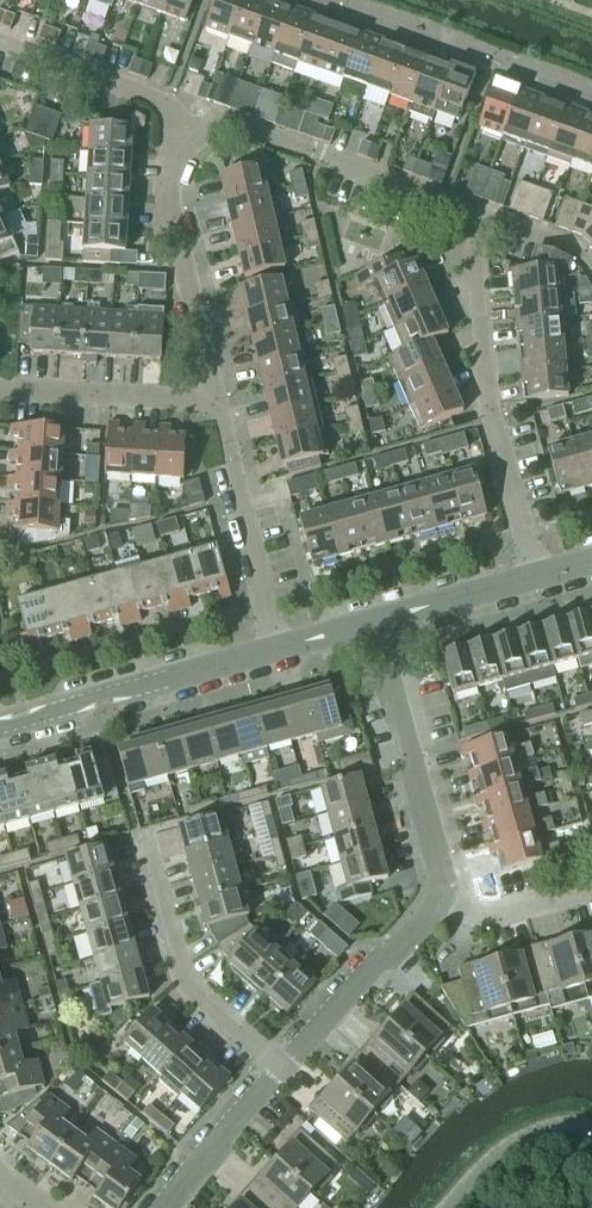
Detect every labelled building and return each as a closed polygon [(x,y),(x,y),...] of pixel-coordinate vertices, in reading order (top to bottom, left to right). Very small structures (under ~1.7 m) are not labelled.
[(165,0),(139,0),(137,5),(160,13),(165,0)] [(160,13),(183,22),(191,0),(165,0),(160,13)] [(243,0),(216,0),(205,30),(229,39),(243,0)] [(269,0),(243,0),(229,39),(252,47),(269,0)] [(292,8),(270,0),(269,0),(252,47),(275,55),(292,8)] [(298,64),(315,16),(292,8),(275,55),(276,56),(272,66),(294,74),(298,64)] [(15,17),(4,13),(0,26),(0,27),(10,31),(15,17)] [(321,72),(338,25),(315,16),(298,64),(321,72)] [(344,80),(361,33),(338,25),(321,72),(344,80)] [(46,43),(50,30),(43,27),(38,41),(46,43)] [(56,47),(61,34),(50,30),(46,43),(56,47)] [(367,88),(384,41),(361,33),(344,80),(367,88)] [(390,97),(406,49),(384,41),(367,88),(390,97)] [(92,60),(96,46),(89,43),(83,57),(92,60)] [(102,64),(107,50),(96,46),(92,60),(102,64)] [(412,105),(429,58),(406,49),(390,97),(412,105)] [(435,113),(452,66),(429,58),(412,105),(413,105),(409,113),(432,122),(435,113)] [(138,77),(143,63),(134,60),(129,74),(138,77)] [(147,80),(152,66),(143,63),(138,77),(147,80)] [(435,113),(457,121),(474,74),(452,66),(435,113)] [(207,102),(216,105),(229,110),(240,82),(215,73),(210,87),(212,88),(207,102)] [(253,118),(263,91),(240,82),(229,110),(253,118)] [(501,141),(519,90),(495,82),(478,129),(483,131),(482,134),(501,141)] [(212,88),(210,87),(203,84),(197,98),(207,102),(212,88)] [(525,146),(542,99),(519,90),(501,141),(520,148),(522,145),(525,146)] [(281,113),(280,112),(285,99),(263,91),(253,118),(276,127),(281,113)] [(328,122),(333,107),(311,99),(306,114),(328,122)] [(546,158),(565,107),(542,99),(525,146),(529,148),(527,151),(546,158)] [(47,112),(35,108),(34,107),(24,134),(38,139),(47,112)] [(571,163),(587,116),(565,107),(546,158),(566,165),(567,161),(571,163)] [(51,143),(61,117),(47,112),(38,139),(51,143)] [(284,129),(289,115),(281,113),(276,127),(284,129)] [(587,116),(571,163),(574,164),(573,167),(591,174),(591,117),(587,116)] [(322,143),(327,129),(318,126),(314,140),(322,143)] [(130,155),(132,130),(90,127),(89,153),(130,155)] [(327,129),(322,143),(330,146),(335,132),(327,129)] [(367,160),(372,146),(362,142),(357,156),(367,160)] [(376,163),(381,149),(372,146),(367,160),(376,163)] [(441,186),(446,172),(452,157),(438,152),(432,167),(418,162),(413,176),(441,186)] [(129,180),(130,155),(89,153),(87,177),(129,180)] [(413,176),(418,162),(408,159),(403,173),(413,176)] [(42,174),(43,161),(30,161),(29,174),(42,174)] [(63,176),(64,162),(51,162),(50,175),(63,176)] [(226,203),(267,193),(262,167),(220,177),(226,203)] [(479,200),(489,172),(475,167),(465,195),(479,200)] [(9,189),(0,169),(0,193),(9,189)] [(289,174),(292,187),(305,184),(302,171),(289,174)] [(494,206),(504,178),(489,172),(479,200),(494,206)] [(42,187),(42,174),(29,174),(29,186),(42,187)] [(62,188),(63,176),(50,175),(49,187),(62,188)] [(128,204),(129,180),(87,177),(86,201),(128,204)] [(525,217),(535,189),(518,183),(508,211),(525,217)] [(308,198),(305,184),(292,187),(295,201),(308,198)] [(542,223),(552,195),(535,189),(525,217),(542,223)] [(232,228),(273,218),(267,193),(226,203),(232,228)] [(571,233),(581,206),(564,200),(554,227),(571,233)] [(126,228),(128,204),(86,201),(85,226),(126,228)] [(591,221),(591,210),(581,206),(571,233),(581,237),(582,238),(591,221)] [(60,224),(61,211),(48,210),(47,223),(60,224)] [(18,254),(2,218),(0,219),(0,261),(18,254)] [(238,253),(279,243),(273,218),(232,228),(238,253)] [(303,237),(317,234),(314,221),(300,225),(303,237)] [(582,238),(590,247),(591,245),(591,221),(582,238)] [(125,253),(126,228),(85,226),(82,264),(111,266),(112,252),(125,253)] [(307,251),(320,248),(317,234),(303,237),(307,251)] [(37,259),(38,239),(26,238),(25,254),(25,258),(37,259)] [(244,279),(285,269),(279,243),(238,253),(244,279)] [(565,271),(569,259),(537,248),(529,270),(511,272),(514,298),(558,294),(556,268),(565,271)] [(416,262),(406,267),(402,256),(356,276),(361,288),(373,282),(383,306),(427,287),(416,262)] [(87,285),(88,271),(75,270),(74,284),(87,285)] [(101,286),(102,272),(88,271),(87,285),(101,286)] [(138,289),(139,275),(126,274),(125,288),(138,289)] [(164,293),(165,277),(139,275),(138,289),(138,292),(164,293)] [(293,305),(286,278),(240,289),(246,315),(293,305)] [(591,293),(590,289),(585,278),(576,279),(578,295),(591,293)] [(318,299),(331,296),(328,283),(315,286),(318,299)] [(394,330),(437,310),(427,287),(383,306),(394,330)] [(591,293),(578,295),(579,306),(591,305),(591,293)] [(517,324),(561,320),(558,294),(514,298),(517,324)] [(345,320),(358,317),(355,304),(341,307),(345,320)] [(83,358),(82,365),(96,366),(97,358),(108,359),(111,314),(100,313),(100,305),(89,305),(88,312),(85,312),(82,358),(83,358)] [(252,341),(299,330),(293,305),(246,315),(252,341)] [(60,310),(57,356),(82,358),(85,312),(73,311),(73,306),(62,306),(62,311),(60,310)] [(324,324),(337,321),(334,307),(321,311),(324,324)] [(57,356),(60,310),(19,308),(17,346),(31,347),(31,354),(57,356)] [(134,361),(137,309),(125,308),(125,314),(111,314),(108,359),(134,361)] [(137,309),(134,361),(160,362),(163,310),(137,309)] [(432,342),(448,335),(437,310),(394,330),(403,352),(404,353),(432,341),(432,342)] [(348,334),(361,331),(358,317),(345,320),(348,334)] [(519,350),(563,345),(561,320),(517,324),(519,350)] [(327,337),(340,334),(337,321),(324,324),(327,337)] [(300,356),(305,355),(299,330),(252,341),(258,365),(300,356)] [(442,364),(432,342),(432,341),(404,353),(403,352),(388,359),(399,384),(442,364)] [(353,360),(367,356),(364,342),(350,346),(353,360)] [(522,375),(566,371),(563,345),(519,350),(522,375)] [(306,381),(306,380),(300,356),(258,365),(264,391),(306,381)] [(335,374),(349,371),(346,357),(332,361),(335,374)] [(409,407),(453,388),(442,364),(399,384),(409,407)] [(338,388),(353,384),(349,371),(335,374),(338,388)] [(524,401),(568,397),(566,371),(522,375),(524,401)] [(270,416),(317,405),(310,379),(306,380),(306,381),(264,391),(270,416)] [(376,394),(376,393),(373,380),(359,383),(362,397),(376,394)] [(419,431),(463,412),(453,388),(409,407),(419,431)] [(366,410),(379,407),(376,393),(376,394),(362,397),(366,410)] [(575,417),(591,412),(588,400),(572,404),(575,417)] [(276,441),(322,430),(317,405),(270,416),(276,441)] [(347,424),(361,421),(358,407),(344,411),(347,424)] [(550,424),(566,419),(563,407),(547,411),(550,424)] [(372,436),(385,433),(382,419),(368,422),(372,436)] [(350,437),(364,434),(361,421),(347,424),(350,437)] [(118,434),(119,425),(108,424),(105,477),(131,478),(134,434),(133,434),(118,434)] [(144,435),(145,426),(133,426),(133,434),(134,434),(131,478),(157,480),(159,436),(144,435)] [(61,457),(63,430),(11,427),(10,438),(19,439),(18,453),(18,454),(61,457)] [(170,437),(170,428),(159,427),(159,436),(157,480),(183,481),(185,438),(170,437)] [(319,458),(329,456),(322,430),(276,441),(282,465),(286,465),(288,474),(320,466),(319,458)] [(468,449),(464,434),(438,441),(442,453),(442,456),(468,449)] [(591,487),(591,438),(573,444),(586,489),(591,487)] [(442,453),(438,441),(423,446),(426,458),(442,453)] [(560,496),(586,489),(573,444),(548,451),(560,496)] [(392,467),(408,463),(405,451),(389,455),(392,467)] [(18,454),(18,453),(10,453),(9,464),(17,465),(17,479),(17,480),(60,482),(61,457),(18,454)] [(376,472),(392,467),(389,455),(373,459),(376,472)] [(343,481),(359,476),(355,464),(339,469),(343,481)] [(327,485),(343,481),(339,469),(323,473),(327,485)] [(462,524),(487,517),(474,471),(449,478),(462,524)] [(290,498),(319,490),(314,476),(286,484),(290,498)] [(17,480),(17,479),(8,478),(7,490),(16,491),(15,505),(58,508),(60,482),(17,480)] [(437,531),(462,524),(449,478),(424,485),(437,531)] [(189,509),(204,504),(198,481),(183,486),(189,509)] [(412,538),(437,531),(424,485),(399,492),(412,538)] [(387,545),(412,538),(399,492),(374,499),(387,545)] [(362,552),(387,545),(374,499),(350,506),(362,552)] [(6,505),(6,516),(14,516),(13,532),(19,532),(17,550),(69,536),(70,522),(57,522),(58,508),(15,505),(6,504),(6,505)] [(151,508),(130,506),(129,512),(129,522),(150,519),(151,508)] [(338,558),(362,552),(350,506),(325,512),(338,558)] [(312,566),(338,558),(325,512),(299,520),(312,566)] [(163,539),(181,533),(177,519),(159,525),(163,539)] [(220,601),(230,598),(216,547),(191,554),(203,597),(217,592),(220,601)] [(189,600),(203,597),(191,554),(166,561),(180,612),(191,609),(189,600)] [(170,614),(180,612),(166,561),(141,568),(153,610),(168,606),(170,614)] [(139,614),(153,610),(141,568),(116,575),(120,589),(130,625),(141,622),(139,614)] [(120,628),(130,625),(120,589),(116,575),(92,582),(103,624),(117,620),(120,628)] [(89,628),(103,624),(92,582),(67,589),(81,640),(91,637),(89,628)] [(70,642),(81,640),(67,589),(42,596),(54,638),(68,634),(70,642)] [(39,642),(54,638),(42,596),(16,603),(30,654),(42,650),(39,642)] [(566,621),(577,661),(580,671),(591,667),(591,617),(591,614),(566,621)] [(552,668),(553,668),(577,661),(566,621),(541,628),(552,668)] [(556,680),(553,668),(552,668),(541,628),(517,635),(531,687),(556,680)] [(506,693),(531,687),(517,635),(492,642),(503,682),(506,693)] [(478,689),(503,682),(492,642),(467,649),(478,689)] [(453,696),(478,689),(467,649),(442,656),(453,696)] [(344,738),(343,734),(353,732),(349,718),(340,720),(330,687),(304,694),(316,736),(319,745),(344,738)] [(291,743),(316,736),(304,694),(280,701),(291,743)] [(576,710),(589,706),(587,696),(573,700),(576,710)] [(266,750),(291,743),(280,701),(255,708),(266,750)] [(540,720),(555,716),(552,705),(537,710),(540,720)] [(255,708),(230,715),(242,757),(244,767),(269,760),(266,750),(255,708)] [(526,724),(540,720),(537,710),(523,713),(526,724)] [(579,717),(583,729),(591,727),(591,713),(579,717)] [(216,764),(242,757),(230,715),(205,722),(216,764)] [(490,734),(505,729),(503,719),(488,723),(490,734)] [(192,771),(216,764),(205,722),(180,729),(192,771)] [(465,741),(490,734),(488,723),(462,730),(465,741)] [(167,778),(192,771),(180,729),(155,736),(167,778)] [(143,784),(167,778),(155,736),(130,743),(132,750),(118,754),(130,797),(145,793),(143,784)] [(530,745),(511,750),(507,737),(462,749),(464,759),(471,758),(475,772),(475,773),(514,762),(514,763),(534,757),(530,745)] [(107,757),(93,761),(91,753),(75,758),(77,763),(66,766),(78,808),(118,797),(107,757)] [(341,776),(373,768),(369,753),(337,762),(341,776)] [(518,776),(514,763),(514,762),(475,773),(475,772),(469,774),(471,784),(478,783),(482,797),(482,798),(521,787),(521,788),(532,785),(541,783),(538,770),(518,776)] [(66,766),(57,769),(56,763),(40,768),(53,815),(78,808),(66,766)] [(29,822),(53,815),(40,768),(26,772),(27,777),(17,780),(29,822)] [(303,787),(319,783),(316,774),(301,778),(303,787)] [(7,783),(5,778),(0,779),(0,815),(4,828),(29,822),(17,780),(7,783)] [(289,791),(303,787),(301,778),(287,782),(289,791)] [(368,791),(363,788),(360,778),(320,790),(327,815),(371,803),(368,791)] [(545,795),(536,797),(532,785),(521,788),(521,787),(482,798),(482,797),(475,799),(478,810),(485,808),(489,822),(489,823),(528,812),(528,813),(548,807),(545,795)] [(254,800),(269,796),(266,788),(251,792),(254,800)] [(240,804),(254,800),(251,792),(237,796),(240,804)] [(278,812),(293,807),(290,797),(275,801),(278,812)] [(204,814),(219,810),(217,802),(201,806),(204,814)] [(265,820),(272,818),(268,803),(260,805),(265,820)] [(371,819),(374,813),(371,803),(327,815),(334,840),(374,829),(371,819)] [(190,818),(204,814),(201,806),(188,810),(190,818)] [(532,825),(528,813),(528,812),(489,823),(489,822),(482,824),(485,834),(492,832),(496,847),(535,837),(555,832),(552,820),(532,825)] [(185,854),(228,842),(220,817),(178,829),(185,854)] [(385,853),(381,836),(374,829),(334,840),(341,865),(385,853)] [(64,852),(81,848),(77,836),(60,841),(64,852)] [(539,850),(535,837),(496,847),(489,849),(492,859),(499,857),(503,873),(562,857),(558,844),(539,850)] [(289,853),(304,848),(301,838),(286,842),(289,853)] [(274,857),(282,855),(278,839),(270,841),(274,857)] [(49,857),(64,852),(60,841),(45,845),(49,857)] [(192,879),(235,868),(228,842),(185,854),(192,879)] [(73,886),(114,874),(107,848),(66,860),(73,886)] [(292,862),(307,858),(304,848),(289,853),(292,862)] [(14,866),(31,861),(28,850),(11,855),(14,866)] [(385,868),(388,863),(385,853),(341,865),(348,889),(337,892),(341,904),(372,895),(369,885),(388,879),(385,868)] [(14,866),(11,855),(0,858),(0,870),(14,866)] [(278,871),(286,868),(282,855),(274,857),(278,871)] [(199,904),(241,892),(235,868),(192,879),(199,904)] [(302,901),(317,897),(310,873),(295,878),(302,901)] [(80,911),(121,899),(114,874),(73,886),(80,911)] [(32,897),(42,894),(39,882),(29,885),(32,897)] [(246,918),(248,918),(241,892),(199,904),(206,929),(207,929),(218,947),(249,927),(248,927),(246,918)] [(35,909),(45,906),(42,894),(32,897),(35,909)] [(87,936),(128,924),(121,899),(80,911),(87,936)] [(316,941),(327,929),(320,923),(309,935),(316,941)] [(94,960),(135,949),(128,924),(87,936),(94,960)] [(245,985),(275,951),(249,927),(218,947),(229,964),(228,965),(236,972),(236,978),(245,985)] [(338,961),(349,949),(327,929),(316,941),(338,961)] [(45,947),(55,944),(52,932),(42,935),(45,947)] [(572,943),(588,1001),(591,1000),(591,937),(572,943)] [(588,1001),(572,943),(551,949),(550,943),(533,948),(550,1007),(551,1012),(588,1002),(588,1001)] [(49,958),(59,955),(55,944),(45,947),(49,958)] [(550,1007),(533,948),(518,952),(520,958),(498,964),(512,1017),(550,1007)] [(101,985),(142,973),(135,949),(94,960),(101,985)] [(265,998),(293,967),(275,951),(245,985),(253,992),(259,993),(265,998)] [(512,1017),(498,964),(478,969),(476,963),(458,968),(462,983),(440,989),(466,1030),(512,1017)] [(284,1020),(314,985),(293,967),(265,998),(272,1004),(272,1009),(284,1020)] [(112,1015),(110,1009),(149,999),(142,973),(101,985),(90,988),(99,1019),(112,1015)] [(59,996),(69,994),(66,981),(56,984),(59,996)] [(1,986),(0,982),(0,1013),(21,1007),(15,983),(1,986)] [(62,1008),(72,1005),(69,994),(59,996),(62,1008)] [(424,1058),(451,1028),(412,994),(400,1007),(404,1011),(390,1028),(424,1058)] [(28,1031),(21,1007),(0,1013),(0,1056),(18,1051),(14,1035),(28,1031)] [(142,1062),(172,1028),(152,1011),(122,1045),(142,1062)] [(161,1079),(191,1046),(172,1028),(142,1062),(161,1079)] [(398,1087),(424,1058),(390,1028),(375,1044),(371,1040),(360,1053),(398,1087)] [(161,1079),(159,1082),(177,1098),(180,1096),(181,1096),(211,1063),(191,1046),(161,1079)] [(23,1066),(18,1051),(0,1056),(0,1114),(1,1116),(15,1112),(37,1094),(36,1090),(44,1088),(37,1062),(23,1066)] [(373,1116),(398,1087),(360,1053),(349,1065),(354,1068),(339,1085),(373,1116)] [(200,1114),(230,1080),(211,1063),(181,1096),(200,1114)] [(72,1069),(61,1083),(72,1091),(83,1077),(72,1069)] [(115,1092),(122,1084),(110,1073),(102,1082),(115,1092)] [(128,1103),(135,1094),(122,1084),(115,1092),(128,1103)] [(347,1145),(373,1116),(339,1085),(324,1102),(320,1098),(308,1111),(347,1145)] [(61,1124),(69,1113),(45,1095),(6,1127),(21,1137),(23,1135),(33,1142),(27,1151),(49,1168),(74,1134),(61,1124)] [(155,1126),(163,1117),(149,1106),(142,1115),(155,1126)] [(168,1136),(175,1127),(163,1117),(155,1126),(168,1136)] [(89,1184),(116,1147),(95,1132),(87,1144),(74,1134),(49,1168),(72,1184),(78,1176),(89,1184)] [(311,1196),(338,1166),(300,1132),(288,1145),(292,1149),(277,1165),(311,1196)] [(136,1162),(116,1147),(89,1184),(100,1192),(94,1200),(105,1207),(130,1207),(135,1201),(130,1198),(141,1184),(128,1174),(136,1162)] [(311,1196),(277,1165),(263,1182),(258,1177),(247,1190),(267,1207),(301,1207),(311,1196)] [(247,1190),(236,1202),(241,1206),(239,1207),(267,1207),(247,1190)]
